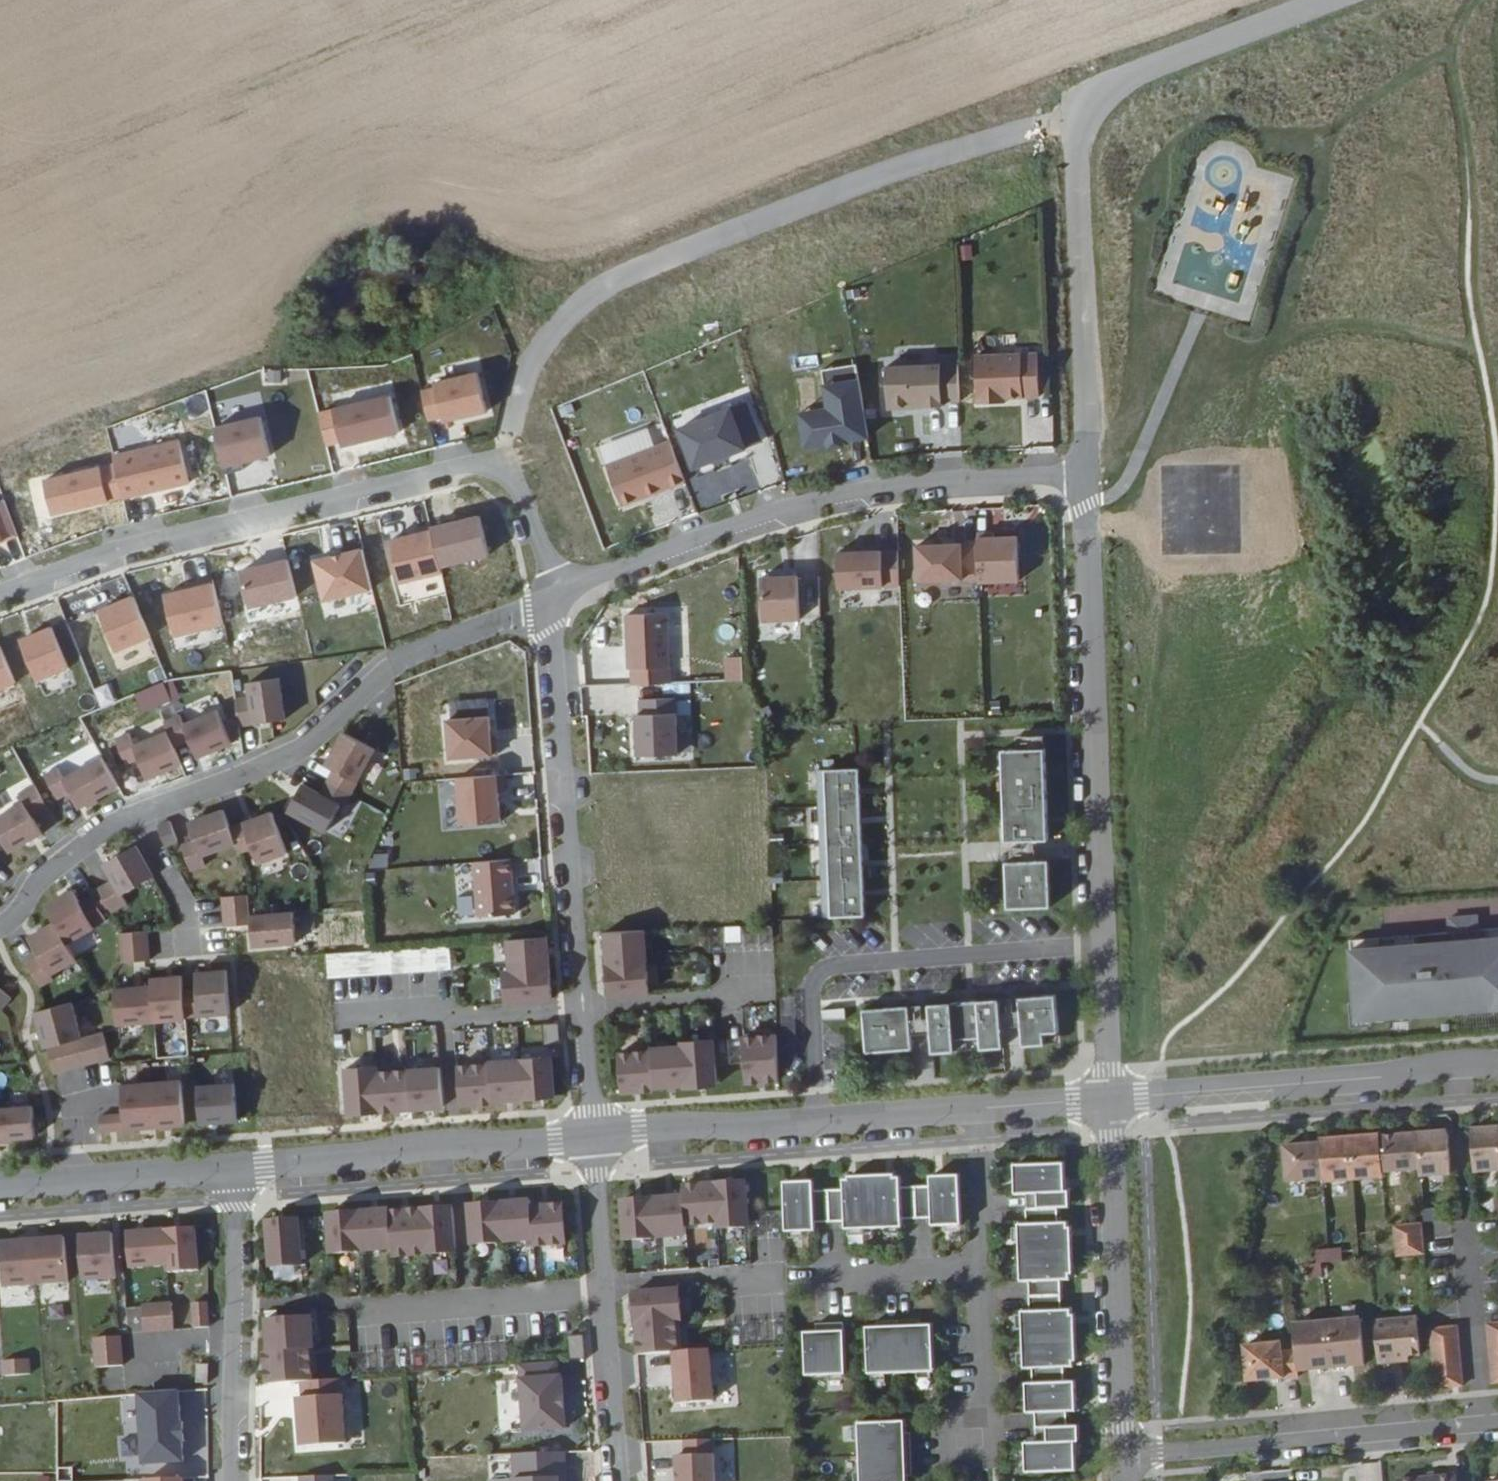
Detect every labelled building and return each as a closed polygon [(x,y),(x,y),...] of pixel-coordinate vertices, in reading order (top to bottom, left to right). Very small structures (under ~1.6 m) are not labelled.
[(1293,174),(1256,162),(1234,140),(1198,147),(1188,175),(1152,293),(1251,323),(1293,174)] [(417,383),(427,424),(485,410),(475,368),(417,383)] [(1054,371),(992,372),(993,421),(1009,421),(1009,416),(1021,416),(1055,415),(1054,371)] [(874,381),(873,376),(838,381),(842,405),(847,405),(844,385),(874,381)] [(884,449),(874,381),(844,385),(847,405),(842,405),(844,420),(833,421),(833,426),(816,429),(820,458),(844,455),(845,460),(861,458),(860,453),(884,449)] [(977,420),(976,382),(903,384),(904,423),(908,427),(925,426),(928,422),(941,422),(941,426),(959,425),(959,421),(977,420)] [(327,407),(339,447),(399,429),(387,389),(327,407)] [(220,468),(270,454),(258,412),(208,426),(220,468)] [(696,442),(711,483),(729,477),(728,474),(744,468),(745,471),(763,464),(762,462),(779,456),(765,418),(696,442)] [(108,454),(120,499),(189,482),(178,436),(108,454)] [(702,497),(687,456),(623,479),(638,520),(660,512),(659,508),(665,506),(670,508),(702,497)] [(38,478),(49,516),(108,498),(97,460),(38,478)] [(728,474),(729,477),(745,471),(744,468),(728,474)] [(429,526),(384,536),(395,585),(441,574),(429,526)] [(365,548),(311,553),(316,597),(369,592),(365,548)] [(1009,552),(992,552),(993,562),(993,598),(1034,597),(1033,556),(1009,557),(1009,552)] [(993,598),(993,562),(931,564),(932,599),(993,598)] [(893,569),(848,570),(849,606),(894,605),(893,569)] [(222,632),(211,587),(183,593),(184,597),(164,602),(173,643),(222,632)] [(811,593),(774,594),(775,636),(812,635),(811,593)] [(95,603),(106,650),(146,641),(135,594),(95,603)] [(691,623),(651,625),(652,679),(656,679),(657,698),(694,697),(691,623)] [(50,624),(15,637),(33,682),(68,668),(50,624)] [(15,682),(0,648),(0,689),(15,682)] [(236,723),(283,717),(278,675),(243,680),(245,696),(233,697),(236,723)] [(22,704),(15,686),(0,691),(0,712),(22,704)] [(169,722),(185,760),(230,742),(214,704),(169,722)] [(657,725),(658,755),(698,754),(697,709),(661,710),(661,725),(657,725)] [(116,742),(122,763),(136,759),(142,778),(179,766),(166,726),(116,742)] [(507,749),(506,728),(463,730),(466,769),(514,766),(512,749),(507,749)] [(329,832),(369,745),(337,730),(321,764),(330,768),(319,790),(295,779),(281,810),(329,832)] [(1044,740),(1019,740),(1019,752),(1044,752),(1044,740)] [(69,795),(75,809),(118,790),(102,752),(44,776),(55,801),(69,795)] [(1053,761),(1012,761),(1015,853),(1056,852),(1053,761)] [(873,771),(839,772),(844,912),(877,911),(873,771)] [(34,816),(48,809),(36,786),(0,805),(0,843),(4,851),(42,832),(34,816)] [(517,803),(516,786),(470,789),(473,835),(512,833),(510,803),(517,803)] [(189,840),(180,843),(187,869),(204,865),(201,854),(233,844),(222,806),(183,818),(189,840)] [(239,852),(247,849),(253,865),(287,852),(269,807),(228,824),(239,852)] [(26,961),(35,983),(77,964),(65,937),(131,909),(122,888),(151,875),(136,842),(98,859),(109,883),(75,898),(71,888),(40,901),(49,920),(25,931),(36,957),(26,961)] [(457,867),(459,922),(473,922),(472,867),(457,867)] [(1055,868),(1013,870),(1015,914),(1056,913),(1055,868)] [(525,926),(521,871),(485,874),(489,928),(525,926)] [(247,923),(248,945),(295,943),(294,909),(249,911),(248,894),(219,895),(221,924),(247,923)] [(713,951),(773,948),(771,926),(712,929),(713,951)] [(147,930),(117,931),(119,961),(149,960),(147,930)] [(1347,942),(1351,1021),(1497,1015),(1497,935),(1347,942)] [(625,949),(628,1011),(667,1009),(665,947),(625,949)] [(517,951),(520,982),(559,980),(557,948),(517,951)] [(111,1021),(228,1017),(226,967),(186,968),(186,973),(144,975),(144,984),(110,985),(111,1021)] [(561,1011),(559,980),(520,982),(513,983),(515,1014),(561,1011)] [(10,996),(0,988),(0,1008),(10,996)] [(1020,999),(1023,1047),(1040,1045),(1039,1036),(1054,1034),(1051,997),(1020,999)] [(32,1008),(47,1074),(109,1060),(103,1032),(80,1037),(71,999),(32,1008)] [(933,1006),(937,1053),(958,1052),(957,1044),(984,1042),(985,1049),(1006,1048),(1003,1000),(933,1006)] [(874,1010),(877,1051),(921,1048),(918,1007),(874,1010)] [(552,1057),(568,1056),(567,1034),(550,1035),(552,1057)] [(755,1045),(760,1091),(792,1088),(787,1042),(755,1045)] [(631,1066),(636,1105),(668,1101),(667,1099),(698,1095),(698,1098),(730,1094),(725,1048),(693,1052),(693,1056),(663,1059),(663,1062),(631,1066)] [(528,1070),(530,1109),(562,1107),(559,1068),(528,1070)] [(528,1070),(497,1071),(497,1073),(499,1111),(530,1109),(528,1070)] [(465,1075),(467,1115),(499,1113),(499,1111),(497,1073),(465,1075)] [(385,1081),(384,1075),(353,1077),(356,1122),(387,1121),(385,1081)] [(447,1077),(416,1079),(418,1119),(450,1117),(447,1077)] [(416,1079),(385,1081),(387,1121),(418,1119),(416,1079)] [(34,1140),(33,1101),(0,1101),(0,1141),(34,1140)] [(1468,1137),(1471,1180),(1497,1178),(1497,1135),(1468,1137)] [(1447,1182),(1444,1140),(1377,1146),(1376,1143),(1317,1148),(1317,1152),(1280,1155),(1283,1190),(1320,1187),(1321,1191),(1380,1186),(1380,1180),(1417,1177),(1417,1185),(1447,1182)] [(1068,1177),(1018,1178),(1019,1210),(1042,1209),(1042,1224),(1061,1223),(1074,1223),(1072,1191),(1068,1191),(1068,1177)] [(901,1189),(877,1190),(879,1241),(907,1242),(907,1233),(922,1233),(921,1201),(906,1202),(905,1192),(901,1192),(901,1189)] [(850,1234),(850,1242),(879,1241),(877,1190),(853,1191),(853,1194),(849,1194),(849,1203),(834,1204),(835,1234),(850,1234)] [(935,1201),(921,1201),(922,1233),(936,1232),(936,1241),(968,1240),(967,1190),(934,1191),(935,1201)] [(751,1194),(719,1197),(722,1236),(722,1243),(754,1241),(751,1194)] [(819,1195),(790,1196),(792,1246),(821,1245),(820,1235),(835,1234),(834,1204),(819,1204),(819,1195)] [(722,1236),(719,1197),(688,1199),(689,1209),(691,1239),(722,1236)] [(689,1209),(658,1211),(660,1251),(691,1249),(691,1239),(689,1209)] [(570,1256),(567,1216),(536,1218),(535,1211),(473,1215),(475,1255),(538,1251),(538,1258),(570,1256)] [(660,1251),(658,1211),(626,1213),(628,1253),(660,1251)] [(394,1218),(331,1221),(334,1262),(397,1257),(397,1266),(459,1262),(456,1216),(394,1220),(394,1218)] [(1030,1239),(1024,1239),(1025,1267),(1075,1266),(1074,1242),(1071,1242),(1071,1238),(1062,1238),(1061,1223),(1042,1224),(1030,1224),(1030,1239)] [(303,1226),(270,1228),(274,1274),(306,1272),(303,1226)] [(1393,1227),(1394,1260),(1424,1259),(1422,1226),(1393,1227)] [(192,1235),(162,1237),(165,1273),(166,1280),(196,1278),(192,1235)] [(162,1237),(125,1240),(128,1276),(165,1273),(162,1237)] [(110,1241),(77,1244),(80,1289),(114,1286),(110,1241)] [(62,1245),(30,1247),(33,1292),(66,1290),(62,1245)] [(0,1250),(0,1279),(1,1295),(33,1292),(30,1247),(0,1250)] [(1341,1249),(1315,1251),(1317,1266),(1343,1263),(1341,1249)] [(1076,1289),(1075,1266),(1025,1267),(1026,1296),(1032,1295),(1033,1310),(1064,1309),(1064,1294),(1073,1294),(1073,1289),(1076,1289)] [(637,1305),(639,1337),(678,1334),(686,1334),(683,1302),(637,1305)] [(208,1308),(193,1309),(195,1334),(210,1333),(208,1308)] [(172,1336),(170,1309),(140,1312),(142,1338),(172,1336)] [(1033,1325),(1027,1325),(1028,1353),(1078,1351),(1077,1327),(1074,1328),(1074,1323),(1065,1323),(1064,1309),(1033,1310),(1033,1325)] [(304,1388),(314,1388),(312,1356),(316,1355),(314,1323),(269,1326),(271,1358),(267,1359),(269,1391),(304,1388)] [(1404,1362),(1416,1361),(1412,1324),(1370,1328),(1374,1370),(1404,1367),(1404,1362)] [(919,1325),(904,1326),(905,1378),(939,1377),(937,1331),(926,1331),(919,1331),(919,1325)] [(1239,1354),(1243,1390),(1294,1385),(1294,1378),(1360,1372),(1356,1325),(1289,1331),(1291,1357),(1277,1359),(1276,1350),(1239,1354)] [(905,1378),(904,1326),(890,1326),(890,1332),(882,1333),(871,1333),(873,1379),(905,1378)] [(822,1338),(809,1338),(811,1381),(851,1380),(849,1328),(834,1329),(834,1337),(822,1338)] [(822,1338),(834,1337),(834,1329),(821,1329),(822,1338)] [(1484,1331),(1488,1390),(1497,1389),(1497,1329),(1484,1331)] [(1458,1392),(1454,1333),(1427,1335),(1432,1394),(1458,1392)] [(639,1337),(641,1367),(676,1365),(680,1365),(678,1334),(639,1337)] [(121,1373),(118,1344),(92,1346),(94,1376),(121,1373)] [(1034,1381),(1034,1390),(1067,1388),(1067,1380),(1076,1380),(1076,1375),(1079,1375),(1078,1351),(1028,1353),(1028,1382),(1034,1381)] [(711,1362),(676,1365),(679,1417),(715,1414),(711,1362)] [(0,1367),(0,1376),(0,1382),(27,1380),(26,1365),(0,1367)] [(207,1367),(206,1386),(217,1386),(218,1367),(207,1367)] [(558,1372),(521,1375),(525,1441),(566,1439),(563,1387),(559,1387),(558,1372)] [(300,1404),(303,1453),(347,1450),(343,1386),(314,1388),(304,1388),(305,1404),(300,1404)] [(1034,1390),(1029,1390),(1030,1419),(1038,1418),(1038,1434),(1069,1432),(1068,1417),(1079,1417),(1078,1388),(1067,1388),(1034,1390)] [(862,1428),(863,1461),(916,1459),(915,1445),(909,1445),(909,1426),(862,1428)] [(1069,1432),(1038,1434),(1039,1449),(1027,1449),(1028,1480),(1078,1478),(1077,1448),(1081,1448),(1081,1432),(1069,1432)] [(863,1461),(864,1480),(911,1480),(911,1474),(916,1474),(916,1459),(863,1461)] [(677,1471),(677,1480),(718,1480),(718,1470),(677,1471)]
